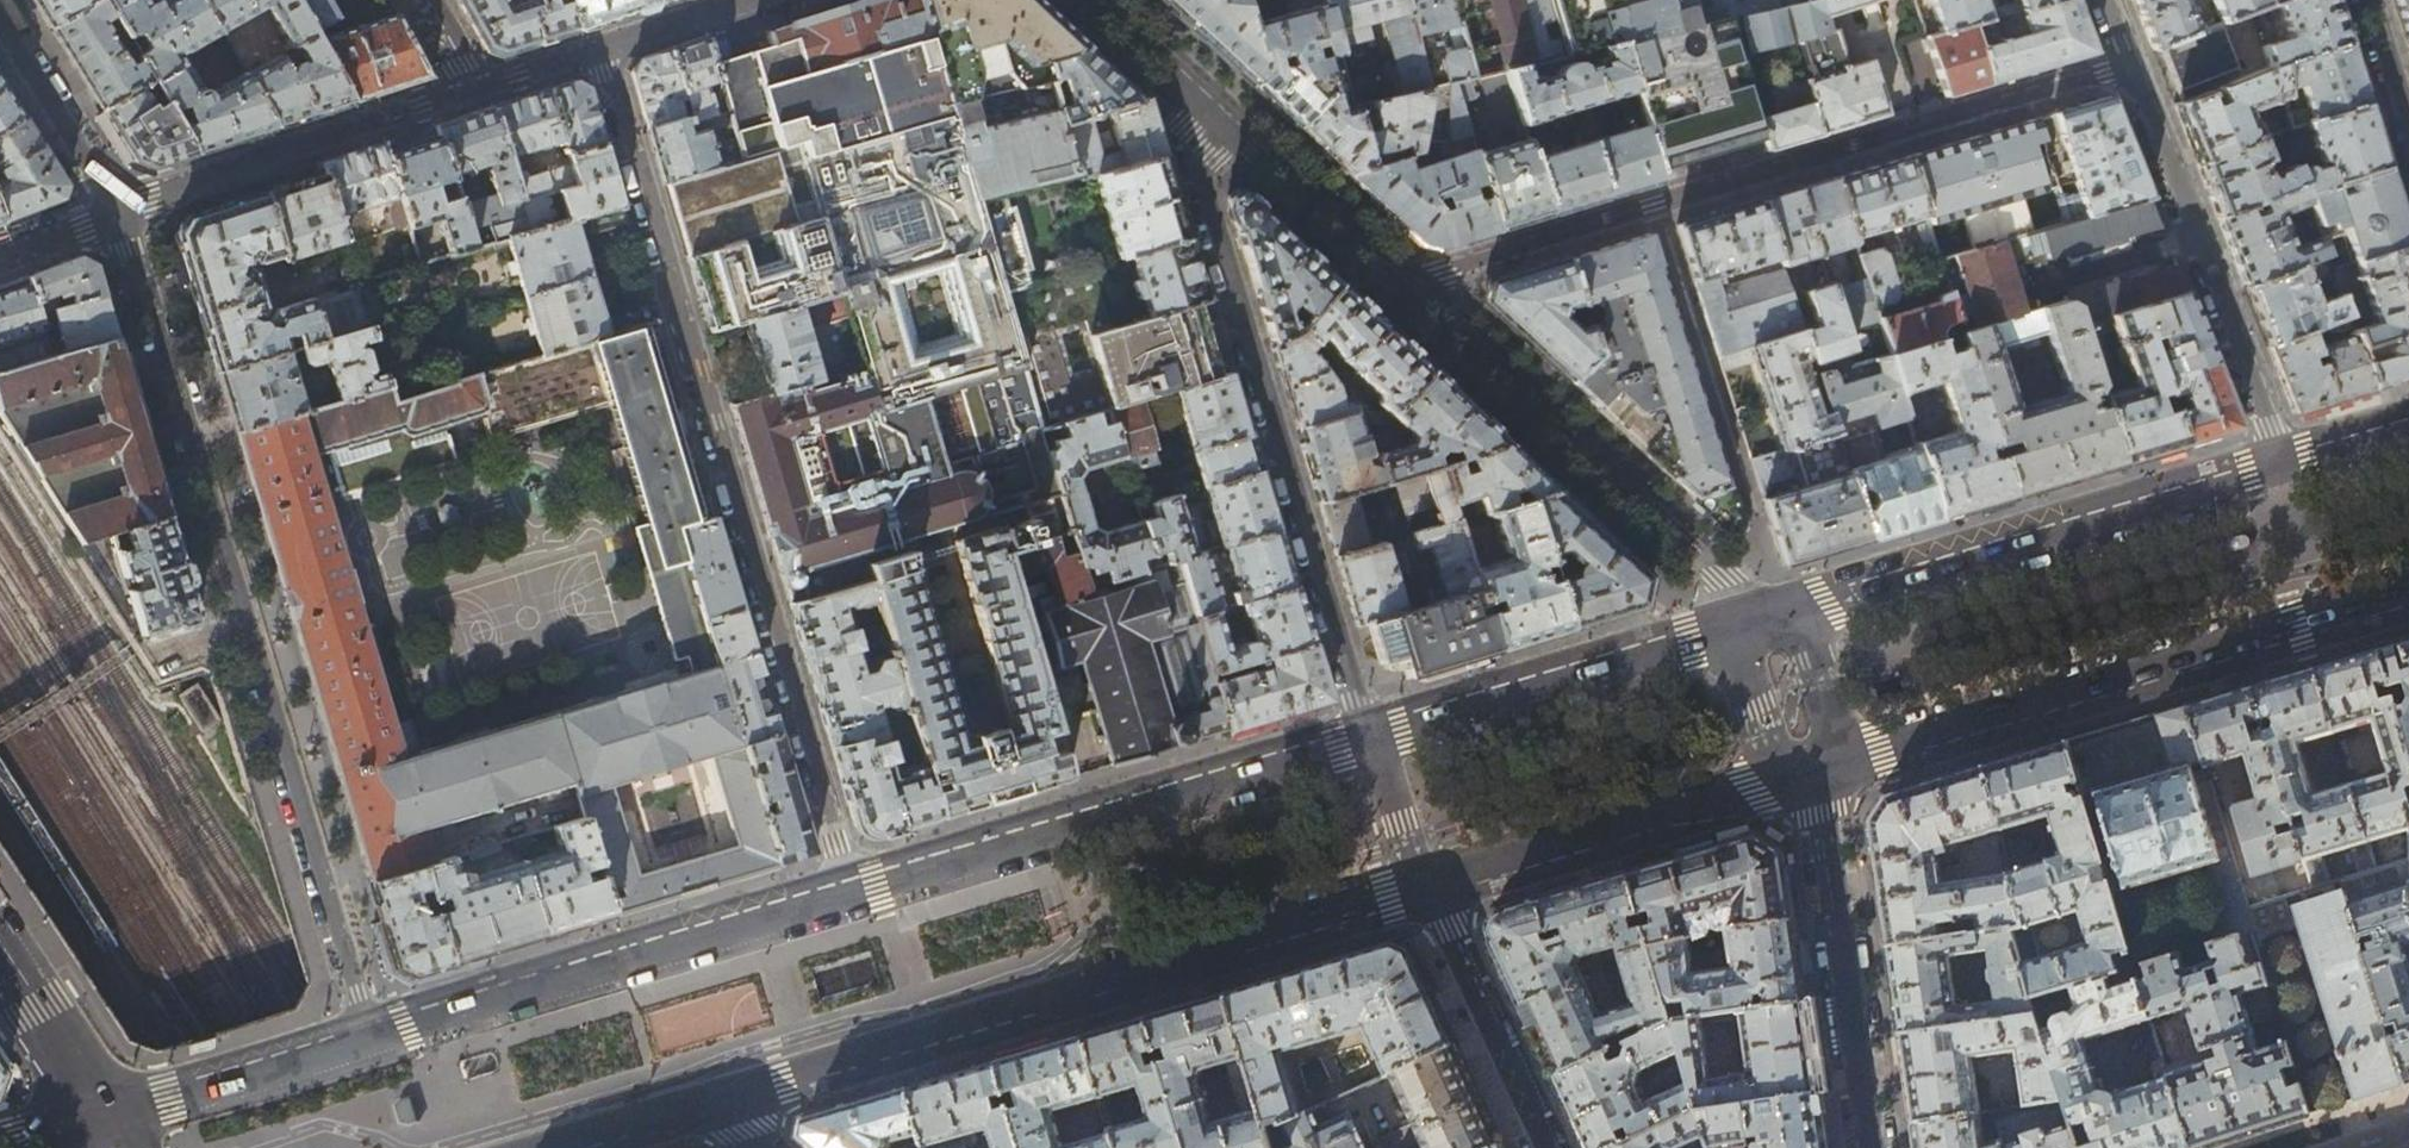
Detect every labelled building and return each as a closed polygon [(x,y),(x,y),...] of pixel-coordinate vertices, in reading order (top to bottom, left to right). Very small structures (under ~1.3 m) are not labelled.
[(39,7),(52,28),(100,0),(34,0),(39,7)] [(114,16),(104,0),(100,0),(52,28),(77,69),(103,109),(152,80),(140,60),(129,67),(102,24),(114,16)] [(114,16),(121,29),(127,38),(139,35),(147,50),(138,56),(140,60),(152,80),(156,87),(162,96),(196,153),(236,141),(275,128),(244,75),(210,93),(209,92),(208,91),(205,90),(202,90),(201,90),(200,91),(180,57),(219,35),(199,0),(157,0),(148,5),(146,0),(104,0),(114,16)] [(219,35),(266,8),(290,50),(296,47),(306,63),(302,66),(298,64),(290,69),(288,73),(280,57),(244,75),(275,128),(315,115),(354,103),(294,0),(199,0),(219,35)] [(354,103),(393,90),(433,77),(406,30),(397,14),(326,37),(321,28),(336,18),(326,0),(294,0),(354,103)] [(459,4),(484,48),(501,55),(562,35),(577,30),(568,0),(524,0),(503,6),(499,0),(457,0),(459,4)] [(655,0),(568,0),(577,30),(617,17),(657,4),(655,0)] [(831,10),(764,32),(768,46),(793,38),(806,80),(957,41),(980,117),(859,151),(852,127),(836,130),(829,127),(826,118),(792,128),(813,204),(800,207),(804,219),(686,257),(695,286),(708,331),(743,321),(841,291),(848,315),(862,365),(876,411),(925,396),(975,382),(1023,368),(1002,293),(975,198),(1000,192),(1076,174),(1062,127),(1057,109),(1053,95),(1043,63),(1085,49),(1032,0),(863,0),(831,10)] [(1177,14),(1254,86),(1266,72),(1252,22),(1245,0),(1163,0),(1177,14)] [(1325,2),(1339,53),(1339,55),(1373,46),(1367,24),(1382,20),(1403,96),(1431,89),(1416,36),(1406,0),(1324,0),(1325,2)] [(1416,36),(1462,25),(1455,0),(1406,0),(1416,36)] [(1462,25),(1468,49),(1476,78),(1494,74),(1503,72),(1522,67),(1566,57),(1549,0),(1455,0),(1462,25)] [(1566,57),(1599,49),(1620,44),(1635,91),(1638,102),(1642,115),(1646,126),(1659,170),(1713,153),(1764,138),(1758,118),(1745,77),(1738,53),(1727,19),(1698,25),(1691,0),(1549,0),(1566,57)] [(1698,25),(1727,19),(1806,0),(1691,0),(1698,25)] [(1727,19),(1738,53),(1800,39),(1811,79),(1769,92),(1775,112),(1758,118),(1764,138),(1768,150),(1887,115),(1871,62),(1846,69),(1835,31),(1830,32),(1826,16),(1876,0),(1806,0),(1727,19)] [(2076,0),(2062,0),(2022,11),(2029,36),(1980,50),(1974,32),(1989,28),(1986,21),(1938,35),(1924,38),(1945,98),(2059,64),(2096,53),(2076,0)] [(1979,0),(1927,0),(1938,35),(1986,21),(1979,0)] [(2014,6),(2002,10),(2004,16),(2022,11),(2062,0),(2013,0),(2014,6)] [(2135,7),(2152,50),(2159,47),(2199,32),(2191,12),(2193,11),(2190,5),(2188,5),(2186,0),(2132,0),(2135,7)] [(2221,23),(2266,6),(2265,0),(2212,0),(2221,23)] [(2334,0),(2283,0),(2267,5),(2269,12),(2271,12),(2279,10),(2289,39),(2262,47),(2268,68),(2279,64),(2348,43),(2338,12),(2334,0)] [(2408,42),(2408,43),(2408,0),(2395,0),(2408,42)] [(1339,53),(1325,2),(1252,22),(1266,72),(1254,86),(1274,105),(1298,126),(1324,99),(1349,90),(1346,82),(1334,85),(1326,57),(1339,53)] [(2199,32),(2159,47),(2170,75),(2175,89),(2236,65),(2220,23),(2199,32)] [(132,47),(127,38),(121,29),(115,33),(126,51),(132,47)] [(707,85),(719,82),(714,63),(707,38),(672,49),(639,60),(632,74),(643,109),(648,128),(682,117),(689,115),(692,123),(716,116),(707,85)] [(739,150),(741,159),(664,183),(675,220),(686,257),(804,219),(800,207),(813,204),(792,128),(826,118),(829,127),(836,130),(852,127),(859,151),(980,117),(957,41),(806,80),(793,38),(768,46),(742,54),(714,63),(719,82),(728,112),(734,134),(739,150)] [(2354,64),(2348,43),(2279,64),(2284,94),(2288,92),(2287,89),(2300,84),(2307,106),(2293,110),(2291,104),(2286,106),(2290,128),(2305,123),(2367,104),(2354,64)] [(1526,81),(1522,67),(1503,72),(1521,126),(1635,91),(1620,44),(1599,49),(1602,59),(1594,61),(1595,66),(1579,70),(1575,68),(1570,68),(1566,69),(1563,70),(1558,72),(1555,75),(1553,78),(1535,83),(1534,79),(1526,81)] [(1100,64),(1085,49),(1043,63),(1053,95),(1064,91),(1068,105),(1057,109),(1062,127),(1087,119),(1099,115),(1141,102),(1100,64)] [(1455,83),(1476,78),(1468,49),(1446,54),(1442,60),(1448,85),(1455,83)] [(2279,64),(2268,68),(2214,89),(2219,102),(2209,106),(2204,93),(2175,105),(2192,148),(2198,164),(2259,140),(2253,123),(2251,122),(2249,122),(2246,113),(2284,97),(2284,94),(2279,64)] [(1521,126),(1503,72),(1494,74),(1513,134),(1523,131),(1521,126)] [(0,79),(0,132),(24,117),(9,93),(0,79)] [(144,94),(156,87),(152,80),(103,109),(119,135),(135,161),(153,168),(174,160),(196,153),(162,96),(155,100),(159,107),(154,110),(144,94)] [(524,97),(492,107),(522,202),(547,194),(559,190),(576,185),(571,165),(570,164),(528,177),(526,173),(523,170),(518,154),(547,145),(548,149),(556,146),(555,142),(563,140),(566,151),(568,152),(604,144),(595,114),(588,88),(575,81),(524,97)] [(1471,137),(1455,83),(1448,85),(1431,89),(1403,96),(1370,103),(1377,130),(1360,134),(1369,167),(1382,163),(1377,158),(1376,155),(1405,148),(1407,156),(1404,156),(1405,159),(1419,155),(1422,142),(1449,142),(1471,137)] [(1351,97),(1349,90),(1324,99),(1298,126),(1324,151),(1349,174),(1370,169),(1369,167),(1360,134),(1354,110),(1341,113),(1338,100),(1351,97)] [(2036,118),(2069,222),(2147,200),(2149,199),(2129,147),(2109,97),(2062,111),(2036,118)] [(1141,102),(1099,115),(1108,141),(1114,140),(1118,153),(1099,159),(1087,119),(1062,127),(1076,174),(1079,183),(1095,178),(1165,155),(1156,127),(1148,100),(1141,102)] [(1642,115),(1638,102),(1629,105),(1633,118),(1642,115)] [(2377,134),(2367,104),(2305,123),(2319,164),(2325,162),(2326,167),(2311,172),(2309,170),(2308,169),(2306,168),(2305,168),(2295,170),(2301,186),(2304,193),(2386,166),(2377,134)] [(463,116),(435,126),(438,137),(450,175),(468,170),(470,175),(476,173),(475,168),(490,163),(490,171),(496,194),(460,204),(473,247),(493,241),(490,228),(526,216),(522,202),(492,107),(463,116)] [(728,112),(716,116),(692,123),(684,124),(682,117),(648,128),(653,144),(664,183),(741,159),(739,150),(711,159),(704,132),(723,126),(726,136),(734,134),(728,112)] [(24,117),(0,132),(0,177),(1,179),(0,179),(0,218),(2,222),(32,210),(62,199),(67,185),(45,151),(24,117)] [(438,137),(435,126),(433,126),(419,143),(438,137)] [(1646,126),(1532,160),(1551,215),(1620,195),(1663,182),(1659,170),(1646,126)] [(1525,137),(1526,142),(1529,150),(1537,147),(1533,134),(1525,137)] [(411,146),(402,148),(386,153),(408,224),(409,227),(437,219),(448,255),(473,247),(460,204),(450,175),(438,137),(419,143),(411,146)] [(2259,140),(2198,164),(2197,165),(2207,192),(2217,217),(2301,186),(2295,170),(2294,167),(2273,175),(2273,177),(2269,179),(2268,177),(2266,176),(2265,175),(2261,165),(2266,163),(2268,159),(2260,140),(2259,140)] [(386,153),(383,142),(352,152),(321,162),(325,174),(345,240),(346,244),(364,238),(355,210),(385,200),(394,229),(408,224),(386,153)] [(402,148),(385,142),(383,142),(386,153),(402,148)] [(1532,160),(1529,150),(1526,142),(1477,155),(1488,194),(1490,199),(1499,230),(1526,222),(1551,215),(1532,160)] [(604,144),(568,152),(573,165),(571,165),(576,185),(559,190),(567,217),(555,221),(547,194),(522,202),(526,216),(490,228),(493,241),(495,242),(508,239),(542,355),(649,323),(656,320),(651,301),(610,313),(602,312),(585,252),(581,238),(587,234),(628,223),(604,144)] [(1408,171),(1405,159),(1404,156),(1382,163),(1369,167),(1370,169),(1349,174),(1388,211),(1423,244),(1441,248),(1458,243),(1499,230),(1490,199),(1474,203),(1472,198),(1488,194),(1477,155),(1476,153),(1408,171)] [(1165,155),(1095,178),(1120,259),(1132,255),(1190,238),(1177,196),(1165,155)] [(1882,164),(1833,179),(1853,238),(1891,227),(1893,232),(1899,230),(1898,225),(1926,217),(1906,157),(1882,164)] [(325,174),(321,162),(318,163),(314,178),(325,174)] [(2386,166),(2304,193),(2309,206),(2309,209),(2334,200),(2341,221),(2334,224),(2337,229),(2343,227),(2347,242),(2324,250),(2326,257),(2331,271),(2342,267),(2354,263),(2408,244),(2408,237),(2397,199),(2386,166)] [(325,174),(314,178),(271,192),(229,206),(186,220),(178,235),(192,279),(199,306),(219,371),(372,327),(359,288),(314,301),(313,298),(266,313),(251,266),(283,256),(284,259),(345,240),(325,174)] [(1815,184),(1798,189),(1818,254),(1854,243),(1853,238),(1833,179),(1815,184)] [(2309,206),(2304,193),(2301,186),(2217,217),(2238,271),(2244,286),(2326,257),(2324,250),(2320,239),(2293,248),(2281,216),(2309,206)] [(1781,194),(1761,200),(1782,265),(1818,254),(1798,189),(1781,194)] [(1005,210),(1000,192),(975,198),(1002,293),(1027,286),(1023,271),(1029,269),(1012,209),(1005,210)] [(1299,324),(1336,284),(1287,238),(1239,193),(1228,199),(1240,240),(1270,341),(1287,336),(1295,328),(1286,320),(1283,309),(1299,324)] [(1782,265),(1761,200),(1719,213),(1676,225),(1698,293),(1725,285),(1722,274),(1758,263),(1761,274),(1783,268),(1782,265)] [(2157,226),(2147,200),(2069,222),(2040,231),(2048,257),(2157,226)] [(1607,247),(1566,259),(1580,305),(1608,297),(1618,330),(1590,338),(1595,354),(1570,381),(1599,408),(1726,527),(1739,523),(1649,234),(1607,247)] [(192,279),(178,235),(174,244),(185,281),(192,279)] [(2033,259),(2026,235),(1939,260),(1949,292),(1958,321),(1962,332),(2024,313),(2010,265),(2033,259)] [(1151,317),(1108,330),(1089,267),(1027,286),(1002,293),(1023,368),(1041,431),(1062,425),(1110,410),(1139,401),(1176,390),(1219,377),(1212,354),(1206,331),(1197,304),(1209,300),(1199,267),(1190,238),(1132,255),(1151,317)] [(2354,263),(2363,291),(2351,295),(2342,267),(2331,271),(2332,274),(2340,298),(2346,316),(2366,310),(2370,313),(2373,324),(2351,330),(2357,348),(2374,343),(2394,336),(2408,331),(2408,244),(2354,263)] [(1883,248),(1858,256),(1865,277),(1875,307),(1893,302),(1898,294),(1883,248)] [(46,269),(28,276),(39,312),(103,295),(98,279),(94,265),(77,257),(46,269)] [(328,264),(334,285),(356,278),(350,257),(328,264)] [(2332,274),(2331,271),(2326,257),(2244,286),(2256,317),(2268,346),(2309,331),(2324,326),(2347,318),(2346,316),(2340,298),(2327,302),(2326,299),(2314,303),(2306,284),(2332,274)] [(1580,305),(1566,259),(1522,273),(1488,283),(1484,301),(1523,337),(1570,381),(1595,354),(1590,338),(1586,325),(1575,328),(1561,315),(1562,309),(1567,309),(1580,305)] [(2176,266),(2068,298),(2072,307),(2078,326),(2135,309),(2187,293),(2176,266)] [(1802,330),(1783,268),(1761,274),(1725,285),(1698,293),(1718,356),(1802,330)] [(51,355),(39,312),(28,276),(0,287),(0,370),(51,355)] [(1865,277),(1830,288),(1843,330),(1879,319),(1879,318),(1875,307),(1865,277)] [(1358,305),(1336,284),(1299,324),(1296,327),(1313,344),(1322,334),(1341,360),(1376,394),(1377,404),(1386,413),(1428,370),(1358,305)] [(1802,330),(1811,357),(1812,363),(1849,350),(1843,330),(1830,288),(1828,284),(1803,291),(1814,327),(1802,330)] [(801,330),(848,315),(841,291),(743,321),(754,357),(765,395),(816,379),(808,351),(809,349),(810,347),(811,343),(810,339),(809,336),(808,335),(807,333),(805,331),(801,330)] [(1932,302),(1879,318),(1879,319),(1891,355),(1939,340),(1940,339),(1939,334),(1943,326),(1958,321),(1949,292),(1934,296),(1934,300),(1932,300),(1932,302)] [(2199,326),(2187,293),(2135,309),(2141,325),(2152,322),(2156,334),(2145,337),(2158,376),(2213,360),(2202,332),(2199,326)] [(112,328),(103,295),(39,312),(51,355),(115,338),(112,328)] [(1912,434),(1917,450),(1938,518),(1964,510),(2052,485),(2121,464),(2100,397),(2078,326),(2072,307),(2060,301),(2024,313),(1962,332),(1952,336),(1955,347),(1963,345),(1964,349),(1943,354),(1939,340),(1891,355),(1887,356),(1899,393),(1939,382),(1956,432),(1938,437),(1936,430),(1932,428),(1912,434)] [(2165,396),(2158,376),(2145,337),(2141,325),(2135,309),(2078,326),(2100,397),(2121,464),(2153,455),(2183,446),(2171,411),(2165,396)] [(2347,318),(2324,326),(2328,339),(2331,338),(2333,343),(2314,349),(2309,331),(2268,346),(2273,360),(2294,413),(2372,390),(2357,348),(2351,330),(2347,318)] [(584,818),(553,711),(411,753),(328,466),(398,447),(411,451),(482,429),(484,441),(606,405),(646,529),(629,534),(666,666),(682,663),(685,674),(718,664),(705,620),(694,583),(697,582),(694,570),(690,571),(678,528),(708,519),(649,323),(542,355),(438,383),(440,394),(396,406),(390,388),(341,402),(311,411),(237,432),(302,653),(359,844),(370,882),(422,866),(455,856),(553,827),(582,818),(584,818)] [(372,327),(219,371),(231,414),(237,432),(311,411),(310,406),(305,408),(299,388),(315,383),(311,367),(329,362),(341,402),(390,388),(386,374),(374,378),(372,372),(373,370),(369,352),(366,351),(364,345),(376,341),(372,327)] [(1296,327),(1295,328),(1287,336),(1270,341),(1293,417),(1296,428),(1351,411),(1343,382),(1331,385),(1315,361),(1306,352),(1313,344),(1296,327)] [(1811,357),(1802,330),(1718,356),(1722,370),(1754,361),(1769,406),(1783,450),(1835,434),(1831,422),(1828,413),(1818,416),(1799,361),(1811,357)] [(2394,336),(2396,344),(2393,346),(2391,347),(2389,349),(2388,353),(2387,355),(2387,357),(2379,360),(2374,343),(2357,348),(2372,390),(2408,379),(2408,331),(2394,336)] [(115,338),(51,355),(0,370),(0,419),(77,543),(110,533),(168,515),(160,487),(150,456),(137,411),(115,338)] [(1887,356),(1877,359),(1881,374),(1838,387),(1833,370),(1816,374),(1828,413),(1831,422),(1873,409),(1878,423),(1906,415),(1899,393),(1887,356)] [(2226,394),(2213,360),(2158,376),(2165,396),(2173,394),(2175,399),(2181,397),(2184,407),(2171,411),(2183,446),(2240,429),(2226,394)] [(978,465),(992,513),(1041,498),(1059,493),(1045,444),(1041,431),(1023,368),(975,382),(994,446),(944,460),(925,396),(876,411),(862,365),(816,379),(765,395),(730,405),(736,426),(776,561),(784,586),(789,604),(869,580),(864,564),(904,553),(914,550),(911,537),(973,519),(976,517),(978,515),(981,512),(983,509),(984,506),(985,503),(986,499),(986,496),(986,492),(985,488),(984,486),(982,482),(977,477),(974,475),(972,473),(968,472),(965,471),(958,471),(978,465)] [(1450,391),(1428,370),(1386,413),(1367,412),(1370,423),(1388,425),(1393,420),(1410,437),(1410,445),(1379,454),(1374,463),(1380,483),(1390,480),(1438,466),(1507,445),(1450,391)] [(1219,377),(1176,390),(1194,451),(1250,435),(1241,407),(1231,374),(1219,377)] [(1139,401),(1110,410),(1124,459),(1127,471),(1155,463),(1150,449),(1153,448),(1139,401)] [(1110,410),(1062,425),(1065,438),(1045,444),(1059,493),(1041,498),(1046,516),(1052,536),(1071,531),(1083,575),(1103,570),(1106,581),(1154,566),(1153,559),(1151,555),(1142,520),(1105,532),(1094,528),(1079,479),(1084,470),(1124,459),(1110,410)] [(1367,412),(1351,411),(1296,428),(1314,487),(1318,502),(1354,491),(1380,483),(1374,463),(1366,461),(1364,455),(1366,452),(1363,443),(1375,440),(1370,423),(1367,412)] [(1870,432),(1837,441),(1868,539),(1929,521),(1938,518),(1917,450),(1878,461),(1870,432)] [(1837,441),(1835,434),(1783,450),(1751,460),(1771,525),(1784,564),(1823,552),(1857,542),(1868,539),(1837,441)] [(1250,435),(1194,451),(1205,487),(1261,471),(1255,453),(1250,435)] [(1522,459),(1507,445),(1438,466),(1455,522),(1457,521),(1491,511),(1529,499),(1556,490),(1522,459)] [(1455,522),(1438,466),(1390,480),(1402,518),(1433,508),(1430,496),(1432,496),(1443,524),(1411,533),(1416,553),(1417,553),(1419,558),(1430,555),(1439,585),(1421,590),(1425,604),(1478,588),(1469,561),(1457,521),(1455,522)] [(1261,471),(1205,487),(1216,520),(1207,523),(1210,537),(1220,534),(1223,546),(1278,529),(1269,499),(1261,471)] [(1185,493),(1188,506),(1200,503),(1196,490),(1185,493)] [(1582,515),(1556,490),(1529,499),(1546,556),(1562,552),(1575,564),(1574,566),(1572,569),(1572,573),(1553,579),(1568,628),(1604,618),(1642,606),(1649,577),(1582,515)] [(1369,543),(1354,491),(1318,502),(1335,558),(1355,625),(1366,622),(1408,609),(1405,596),(1398,597),(1391,575),(1400,572),(1394,555),(1385,558),(1381,542),(1377,536),(1369,543)] [(1139,507),(1142,520),(1151,555),(1163,551),(1167,563),(1178,559),(1192,555),(1176,496),(1139,507)] [(1546,556),(1529,499),(1491,511),(1505,558),(1485,564),(1483,556),(1469,561),(1478,588),(1496,650),(1504,647),(1568,628),(1553,579),(1546,556)] [(187,579),(168,515),(110,533),(113,542),(129,537),(132,550),(117,554),(123,575),(140,570),(145,586),(127,591),(140,634),(196,617),(197,616),(197,614),(187,579)] [(918,752),(938,817),(964,808),(1005,797),(1068,779),(1006,567),(1001,550),(1052,536),(1046,516),(1036,519),(1037,524),(1020,529),(1017,522),(953,541),(1008,730),(959,742),(904,553),(864,564),(869,580),(875,603),(889,649),(907,713),(918,752)] [(678,528),(690,571),(694,570),(697,582),(694,583),(705,620),(742,608),(728,561),(715,517),(708,519),(678,528)] [(1278,529),(1223,546),(1214,548),(1220,568),(1233,564),(1244,601),(1296,586),(1287,558),(1278,529)] [(1178,559),(1167,563),(1162,564),(1154,566),(1106,581),(1087,587),(1083,575),(1071,531),(1052,536),(1001,550),(1006,567),(1025,561),(1048,555),(1060,595),(1038,602),(1041,612),(1040,611),(1038,615),(1041,616),(1056,664),(1055,666),(1058,667),(1059,665),(1080,660),(1087,682),(1083,684),(1084,687),(1088,686),(1095,709),(1091,710),(1092,714),(1097,713),(1103,734),(1099,736),(1100,741),(1104,740),(1111,765),(1196,740),(1230,730),(1212,672),(1195,616),(1178,559)] [(1192,555),(1178,559),(1195,616),(1213,611),(1220,609),(1204,551),(1192,555)] [(1158,558),(1153,559),(1154,566),(1162,564),(1158,558)] [(849,612),(875,603),(869,580),(789,604),(845,791),(855,825),(874,835),(902,827),(938,817),(918,752),(891,760),(877,710),(884,708),(889,711),(900,708),(903,714),(907,713),(889,649),(884,650),(885,655),(874,658),(872,665),(864,667),(849,612)] [(1296,586),(1244,601),(1233,605),(1228,606),(1229,612),(1239,609),(1241,616),(1245,618),(1252,641),(1248,642),(1247,641),(1224,648),(1213,611),(1195,616),(1212,672),(1228,668),(1262,658),(1313,643),(1305,616),(1296,586)] [(1496,650),(1478,588),(1425,604),(1408,609),(1366,622),(1379,662),(1400,656),(1406,676),(1496,650)] [(742,608),(705,620),(718,664),(755,652),(748,630),(742,608)] [(2378,649),(2408,749),(2408,640),(2378,649)] [(1313,643),(1262,658),(1265,669),(1231,679),(1228,668),(1212,672),(1230,730),(1280,715),(1330,701),(1321,670),(1313,643)] [(2369,843),(2408,829),(2408,827),(2408,749),(2378,649),(2347,658),(2315,668),(2335,733),(2373,722),(2389,774),(2352,785),(2369,843)] [(755,652),(718,664),(742,744),(779,733),(766,691),(755,652)] [(584,818),(613,914),(696,889),(777,865),(742,744),(718,664),(685,674),(553,711),(584,818)] [(2284,677),(2251,687),(2293,823),(2296,833),(2306,862),(2314,889),(2315,889),(2341,881),(2377,869),(2369,843),(2352,785),(2313,796),(2298,744),(2335,733),(2315,668),(2284,677)] [(176,699),(198,735),(213,720),(191,687),(176,699)] [(2281,837),(2278,827),(2293,823),(2251,687),(2221,696),(2187,706),(2205,767),(2246,756),(2259,800),(2233,808),(2255,877),(2306,862),(2296,833),(2281,837)] [(2124,725),(2066,742),(2112,892),(2210,864),(2232,937),(2239,936),(2251,932),(2255,931),(2249,909),(2246,900),(2205,767),(2187,706),(2124,725)] [(779,733),(742,744),(777,865),(795,859),(814,854),(793,780),(779,733)] [(2134,966),(2112,892),(2066,742),(2025,754),(1983,767),(2002,829),(2009,873),(2024,926),(2012,929),(2030,997),(2069,986),(2133,967),(2134,966)] [(1950,845),(2002,829),(1983,767),(1933,782),(1885,796),(1868,820),(1877,879),(1887,947),(1946,937),(1943,923),(1970,919),(1971,925),(1979,924),(1980,932),(2011,927),(2012,929),(2024,926),(2009,873),(1942,882),(1939,863),(1953,861),(1950,845)] [(584,818),(582,818),(553,827),(560,850),(520,862),(540,936),(577,925),(613,914),(584,818)] [(1686,855),(1627,873),(1649,947),(1689,938),(1698,936),(1693,918),(1698,917),(1700,918),(1703,918),(1719,914),(1721,913),(1723,911),(1731,909),(1726,930),(1793,920),(1787,883),(1782,850),(1757,834),(1686,855)] [(455,856),(422,866),(427,886),(431,898),(444,895),(446,901),(440,903),(442,909),(435,912),(450,963),(492,950),(540,936),(520,862),(462,880),(455,856)] [(2377,869),(2341,881),(2358,937),(2369,934),(2373,945),(2375,946),(2380,945),(2381,951),(2371,954),(2367,944),(2360,946),(2405,1083),(2408,1082),(2408,969),(2401,945),(2408,942),(2408,859),(2377,869)] [(422,866),(370,882),(375,900),(395,966),(411,974),(427,969),(450,963),(435,912),(428,914),(425,906),(420,908),(414,890),(427,886),(422,866)] [(1489,927),(1489,932),(1491,937),(1494,941),(1492,942),(1497,954),(1525,1013),(1554,1077),(1606,1052),(1618,1046),(1613,1035),(1639,1023),(1645,1033),(1671,1021),(1670,1020),(1668,1012),(1649,947),(1627,873),(1568,890),(1507,909),(1507,911),(1504,911),(1500,912),(1496,915),(1493,917),(1491,919),(1489,924),(1489,927)] [(2341,881),(2315,889),(2319,902),(2302,908),(2302,906),(2298,908),(2358,1098),(2374,1093),(2405,1083),(2360,946),(2358,937),(2341,881)] [(2256,897),(2246,900),(2249,909),(2259,906),(2256,897)] [(2259,906),(2249,909),(2255,931),(2251,932),(2260,961),(2268,959),(2262,940),(2259,940),(2256,932),(2292,920),(2285,898),(2259,906)] [(1798,958),(1793,920),(1726,930),(1732,968),(1694,973),(1689,938),(1649,947),(1668,1012),(1675,1010),(1674,1002),(1687,1000),(1690,1017),(1699,1016),(1710,1014),(1730,1011),(1740,1010),(1805,1000),(1798,958)] [(2012,929),(2011,927),(1980,932),(1946,937),(1887,947),(1893,990),(1900,1034),(2035,1014),(2030,997),(2012,929)] [(2232,937),(2208,945),(2213,963),(2185,971),(2179,953),(2134,966),(2133,967),(2150,1020),(2183,1009),(2187,1002),(2195,1006),(2190,1016),(2202,1052),(2216,1048),(2219,1058),(2168,1075),(2191,1147),(2205,1147),(2248,1134),(2309,1114),(2287,1043),(2261,1051),(2243,995),(2269,987),(2261,965),(2250,969),(2239,936),(2232,937)] [(1310,968),(1226,993),(1268,1130),(1280,1124),(1301,1114),(1283,1053),(1366,1028),(1387,1075),(1454,1044),(1436,1005),(1410,950),(1394,943),(1310,968)] [(2071,1013),(2070,1012),(2067,1012),(2065,1012),(2059,1014),(2055,1016),(2053,1018),(2052,1021),(2053,1025),(2041,1029),(2063,1099),(2080,1147),(2191,1147),(2168,1075),(2162,1058),(2157,1060),(2153,1061),(2152,1063),(2151,1064),(2151,1068),(2155,1081),(2114,1094),(2112,1093),(2108,1091),(2105,1090),(2102,1090),(2099,1091),(2084,1040),(2150,1020),(2133,967),(2069,986),(2076,1005),(2071,1013)] [(1268,1130),(1226,993),(1189,1004),(1147,1017),(1156,1049),(1166,1046),(1170,1061),(1160,1064),(1185,1147),(1273,1147),(1268,1130)] [(1811,1043),(1805,1000),(1740,1010),(1749,1074),(1710,1080),(1699,1016),(1690,1017),(1670,1020),(1671,1021),(1680,1052),(1689,1084),(1697,1109),(1697,1110),(1818,1092),(1811,1043)] [(1731,1020),(1730,1011),(1710,1014),(1712,1022),(1731,1020)] [(2035,1014),(1900,1034),(1906,1074),(1913,1122),(1980,1112),(1973,1057),(2016,1051),(2024,1105),(2063,1099),(2041,1029),(2035,1014)] [(1083,1035),(1103,1104),(1109,1102),(1108,1095),(1140,1085),(1149,1118),(1111,1129),(1112,1134),(1116,1147),(1185,1147),(1160,1064),(1156,1049),(1147,1017),(1115,1026),(1083,1035)] [(1645,1033),(1625,1043),(1627,1046),(1624,1056),(1611,1062),(1606,1052),(1554,1077),(1576,1124),(1587,1147),(1613,1147),(1697,1109),(1689,1084),(1643,1104),(1635,1086),(1642,1070),(1680,1052),(1671,1021),(1645,1033)] [(1112,1134),(1064,1147),(1053,1112),(1094,1099),(1097,1109),(1098,1109),(1100,1110),(1101,1112),(1105,1111),(1103,1104),(1083,1035),(1046,1047),(997,1061),(1007,1095),(1018,1092),(1022,1108),(1012,1111),(1022,1147),(1116,1147),(1112,1134)] [(1351,1115),(1401,1092),(1416,1123),(1379,1140),(1383,1147),(1493,1147),(1500,1144),(1477,1094),(1454,1044),(1387,1075),(1301,1114),(1280,1124),(1289,1144),(1280,1147),(1366,1147),(1351,1115)] [(908,1087),(922,1135),(926,1147),(965,1147),(962,1137),(989,1129),(995,1147),(1022,1147),(1012,1111),(1007,1095),(997,1061),(951,1075),(908,1087)] [(922,1135),(908,1087),(863,1101),(803,1119),(799,1136),(814,1147),(892,1147),(893,1144),(922,1135)] [(1818,1092),(1697,1110),(1705,1135),(1709,1147),(1725,1147),(1747,1145),(1746,1136),(1759,1134),(1761,1143),(1755,1144),(1753,1146),(1754,1147),(1826,1147),(1824,1134),(1818,1092)] [(2063,1099),(2024,1105),(1991,1110),(2003,1147),(2080,1147),(2063,1099)] [(1697,1110),(1697,1109),(1613,1147),(1662,1147),(1660,1145),(1669,1147),(1677,1147),(1705,1135),(1697,1110)] [(1913,1122),(1917,1147),(2003,1147),(1991,1110),(1980,1112),(1913,1122)]
